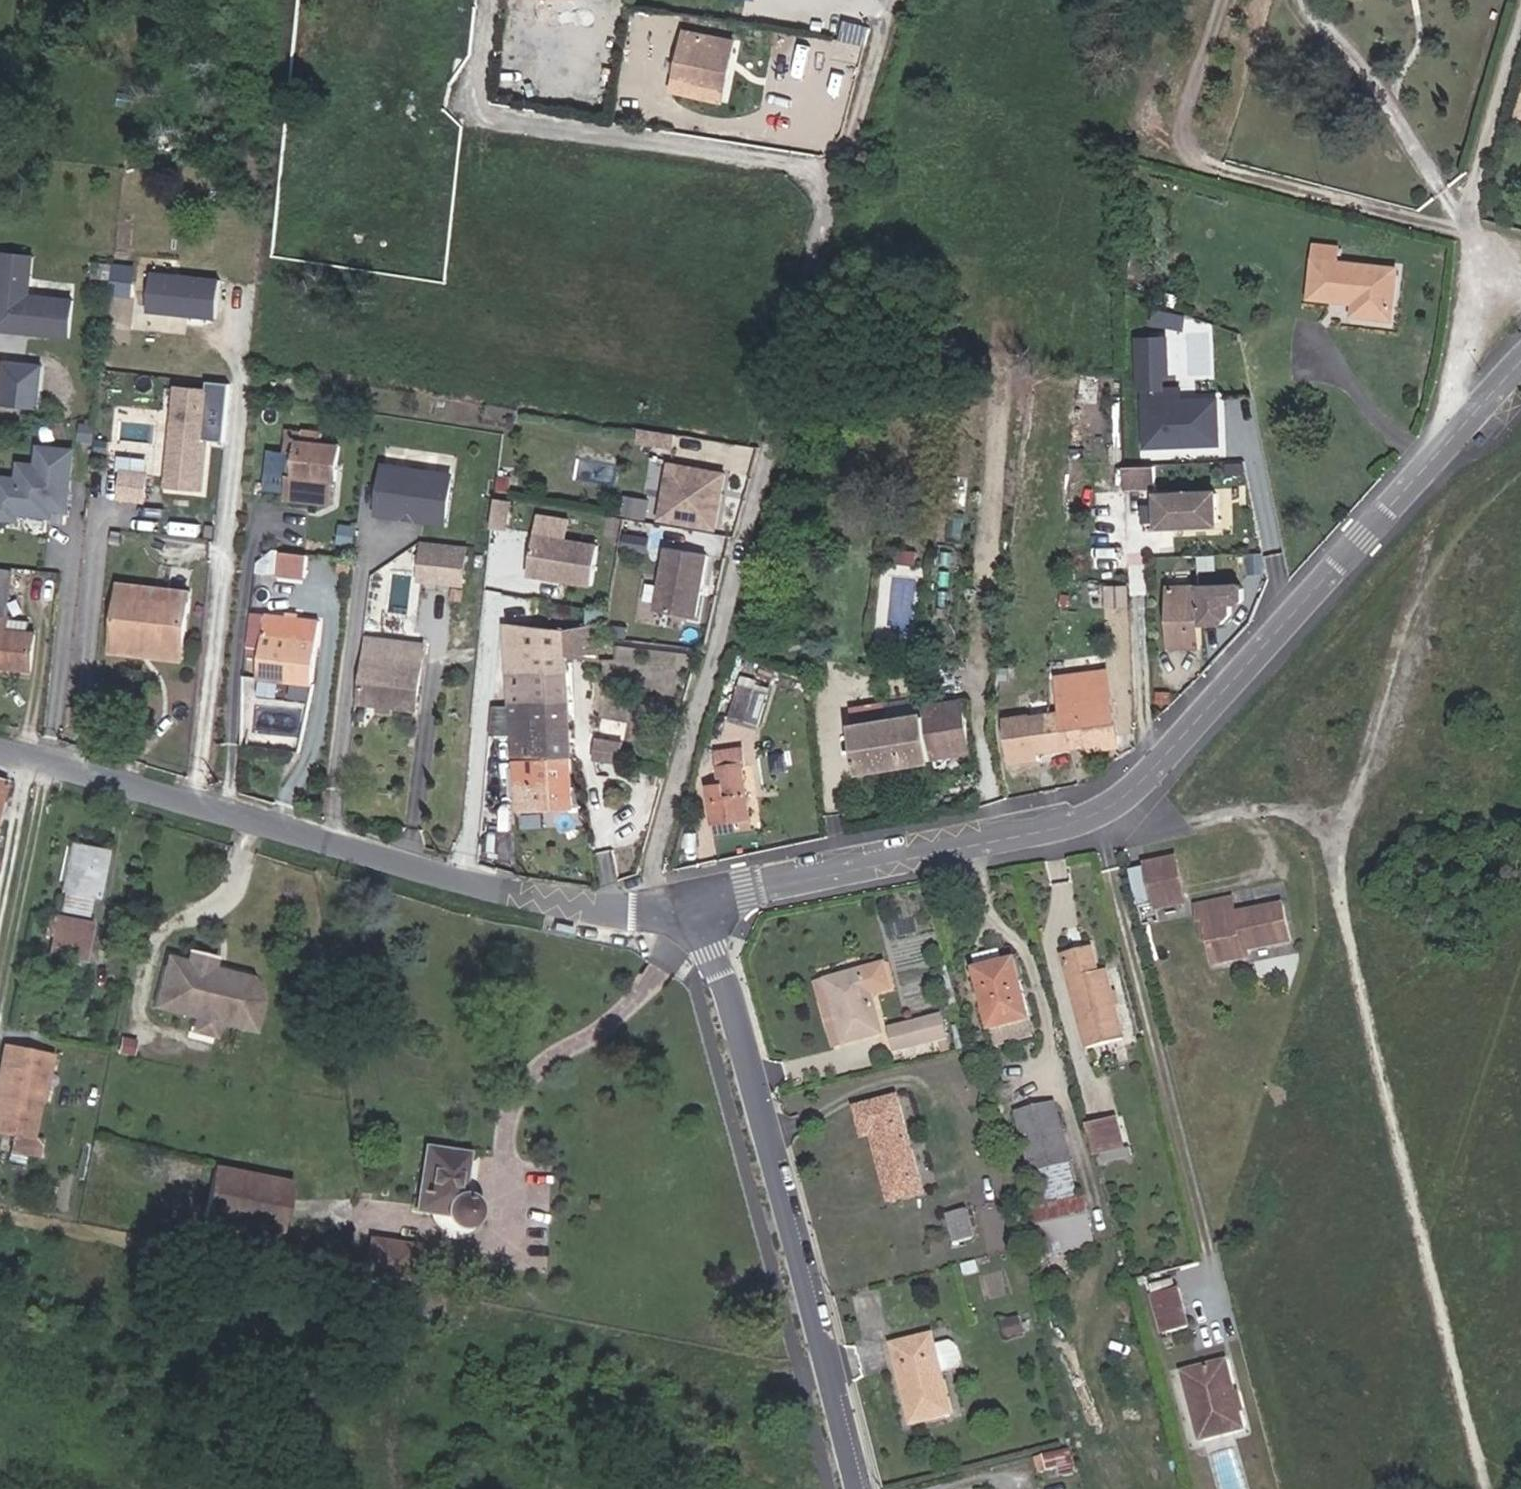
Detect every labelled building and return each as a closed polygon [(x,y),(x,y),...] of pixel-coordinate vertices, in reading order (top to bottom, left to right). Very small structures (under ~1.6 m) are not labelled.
[(840,36),(864,42),(869,25),(844,19),(840,36)] [(723,84),(730,39),(683,31),(676,77),(723,84)] [(72,298),(28,293),(18,285),(22,252),(1,250),(0,261),(0,327),(68,335),(72,298)] [(28,293),(32,254),(22,252),(18,285),(28,293)] [(1312,260),(1309,298),(1323,300),(1350,303),(1349,313),(1389,317),(1393,269),(1312,260)] [(110,278),(112,264),(97,262),(95,277),(110,278)] [(112,264),(110,278),(128,280),(130,266),(112,264)] [(145,309),(214,316),(219,278),(149,270),(145,309)] [(1184,326),(1185,311),(1154,307),(1152,323),(1184,326)] [(1217,400),(1182,400),(1182,386),(1164,387),(1164,373),(1170,373),(1170,337),(1141,337),(1142,387),(1147,387),(1148,445),(1218,444),(1217,400)] [(174,393),(169,452),(180,453),(199,454),(205,395),(174,393)] [(152,458),(165,459),(169,415),(155,414),(152,458)] [(290,426),(289,434),(323,437),(323,429),(290,426)] [(675,449),(677,436),(641,431),(639,444),(675,449)] [(334,478),(338,445),(299,441),(297,475),(290,474),(287,495),(328,500),(330,478),(334,478)] [(72,448),(38,445),(36,463),(19,461),(17,477),(0,475),(0,515),(16,517),(17,509),(50,513),(51,505),(66,506),(72,448)] [(268,447),(266,490),(284,491),(286,448),(268,447)] [(180,453),(169,452),(168,459),(179,460),(180,453)] [(116,499),(147,501),(150,456),(118,454),(116,499)] [(673,467),(662,521),(717,532),(728,478),(673,467)] [(1156,492),(1154,470),(1124,474),(1125,495),(1156,492)] [(1190,483),(1189,472),(1172,473),(1174,485),(1190,483)] [(444,530),(450,482),(383,474),(377,522),(405,526),(409,522),(415,523),(415,527),(444,530)] [(1222,526),(1220,494),(1162,498),(1164,531),(1222,526)] [(513,533),(516,504),(496,500),(494,531),(513,533)] [(65,512),(66,506),(51,505),(50,513),(49,520),(65,512)] [(591,537),(527,527),(521,566),(585,576),(591,537)] [(669,548),(658,610),(697,617),(708,555),(669,548)] [(445,585),(448,555),(408,551),(405,581),(415,582),(445,585)] [(302,556),(277,553),(275,573),(300,576),(302,556)] [(348,574),(350,562),(338,561),(337,573),(348,574)] [(6,566),(0,565),(0,663),(25,666),(29,630),(23,629),(24,617),(1,614),(6,566)] [(120,592),(188,599),(190,589),(121,582),(120,592)] [(184,647),(188,599),(120,592),(114,642),(184,647)] [(1243,598),(1201,600),(1202,638),(1225,637),(1235,628),(1234,618),(1243,617),(1247,614),(1246,602),(1243,598)] [(1201,600),(1170,600),(1172,661),(1203,660),(1202,638),(1201,600)] [(317,617),(253,612),(250,644),(260,645),(258,680),(312,684),(317,617)] [(570,809),(578,630),(529,627),(524,627),(519,627),(516,700),(497,700),(496,730),(515,730),(512,805),(570,809)] [(420,710),(426,666),(428,646),(368,638),(359,701),(420,710)] [(183,657),(184,647),(114,642),(113,652),(183,657)] [(1076,711),(1112,705),(1107,675),(1064,680),(1066,693),(1073,692),(1076,711)] [(1045,708),(1042,680),(1004,684),(1006,717),(1007,720),(1021,718),(1020,712),(1045,708)] [(757,723),(766,694),(739,686),(730,716),(757,723)] [(963,697),(923,702),(924,713),(930,758),(970,752),(963,697)] [(1068,731),(1070,745),(1085,744),(1086,749),(1117,744),(1112,705),(1076,711),(1047,715),(1049,732),(1068,731)] [(851,712),(853,725),(881,721),(879,707),(851,712)] [(1060,746),(1070,745),(1068,731),(1049,732),(1047,715),(1045,708),(1020,712),(1021,718),(1007,720),(1012,759),(1043,755),(1042,748),(1060,746)] [(860,771),(930,760),(930,758),(924,713),(881,721),(853,725),(860,771)] [(628,745),(604,739),(598,758),(622,765),(628,745)] [(1061,753),(1060,746),(1042,748),(1043,755),(1061,753)] [(750,828),(748,814),(738,750),(720,752),(722,764),(716,765),(720,784),(705,786),(715,834),(750,828)] [(321,805),(309,801),(307,807),(319,811),(321,805)] [(92,894),(100,851),(68,846),(61,889),(64,889),(61,909),(85,913),(89,893),(92,894)] [(1148,865),(1158,907),(1185,901),(1175,858),(1148,865)] [(1205,921),(1208,935),(1215,964),(1244,957),(1243,950),(1254,948),(1290,941),(1282,906),(1236,915),(1231,896),(1193,906),(1198,923),(1205,921)] [(81,960),(88,920),(54,914),(47,954),(81,960)] [(1201,937),(1208,935),(1205,921),(1198,923),(1201,937)] [(1243,950),(1244,957),(1255,955),(1254,948),(1243,950)] [(1064,957),(1087,1044),(1123,1035),(1106,971),(1096,973),(1089,950),(1064,957)] [(186,951),(184,960),(213,967),(215,958),(186,951)] [(164,955),(162,965),(181,970),(184,960),(164,955)] [(181,970),(162,965),(151,1007),(192,1017),(218,1024),(245,1031),(252,1000),(246,986),(210,977),(213,967),(184,960),(181,970)] [(1030,1020),(1013,960),(974,970),(990,1031),(1030,1020)] [(883,964),(808,986),(825,1048),(880,1032),(869,993),(889,987),(883,964)] [(253,977),(213,967),(210,977),(246,986),(252,1000),(245,1031),(254,1034),(263,999),(253,977)] [(939,1016),(890,1028),(895,1051),(929,1042),(933,1058),(949,1053),(939,1016)] [(218,1024),(192,1017),(188,1032),(214,1040),(218,1024)] [(12,1132),(8,1149),(35,1154),(40,1133),(31,1130),(45,1057),(0,1048),(0,1130),(12,1132)] [(920,1189),(895,1092),(853,1105),(860,1138),(872,1135),(889,1198),(920,1189)] [(1038,1171),(1066,1163),(1052,1103),(1012,1113),(1029,1174),(1038,1171)] [(1088,1128),(1095,1155),(1121,1149),(1114,1121),(1088,1128)] [(458,1189),(463,1151),(422,1147),(415,1211),(441,1213),(447,1219),(452,1222),(460,1224),(468,1222),(473,1214),(477,1206),(476,1201),(472,1195),(458,1189)] [(1074,1161),(1066,1163),(1038,1171),(1047,1203),(1083,1195),(1074,1161)] [(273,1229),(283,1181),(217,1168),(208,1218),(273,1229)] [(1033,1217),(1038,1233),(1082,1223),(1085,1234),(1093,1232),(1087,1204),(1033,1217)] [(953,1219),(960,1243),(977,1237),(972,1214),(953,1219)] [(1082,1223),(1038,1233),(1044,1260),(1097,1247),(1093,1232),(1085,1234),(1082,1223)] [(408,1281),(414,1245),(368,1237),(361,1272),(408,1281)] [(1180,1288),(1152,1296),(1163,1333),(1190,1326),(1180,1288)] [(952,1411),(931,1332),(890,1343),(910,1422),(952,1411)] [(939,1342),(940,1367),(956,1366),(954,1341),(939,1342)] [(1238,1410),(1234,1393),(1226,1363),(1185,1374),(1202,1439),(1243,1429),(1238,1410)] [(1241,1391),(1234,1393),(1238,1410),(1245,1407),(1241,1391)] [(1068,1457),(1052,1460),(1056,1475),(1072,1470),(1068,1457)]
